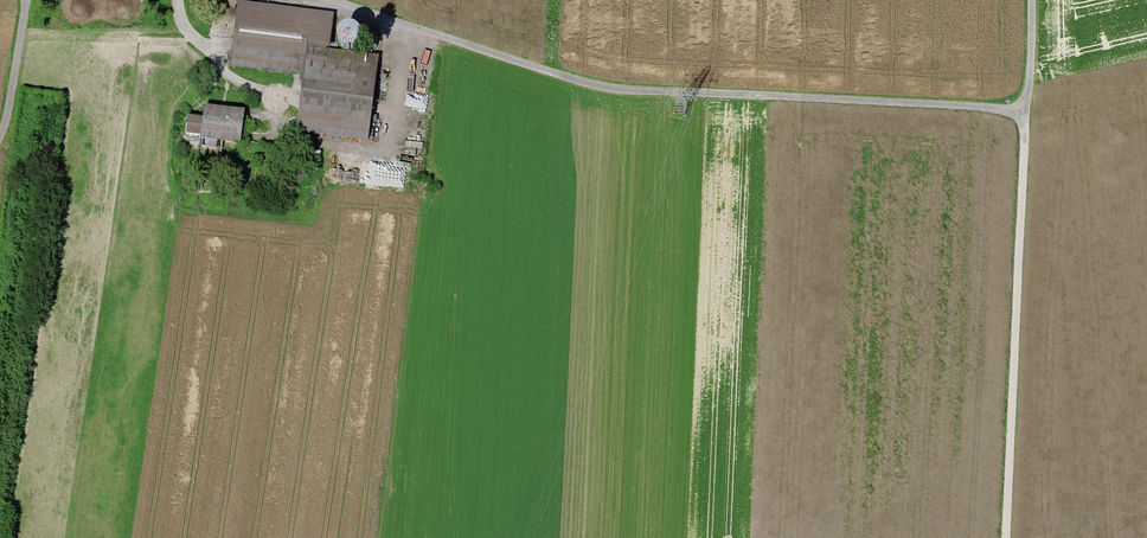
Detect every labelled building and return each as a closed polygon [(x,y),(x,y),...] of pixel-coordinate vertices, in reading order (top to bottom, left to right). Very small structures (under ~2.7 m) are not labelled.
[(322,136),(367,142),(377,58),(325,51),(329,18),(308,16),(308,14),(237,4),(229,67),(294,75),(294,71),(302,72),(295,133),(322,136)] [(387,75),(387,73),(386,72),(384,70),(382,70),(380,70),(378,71),(377,72),(376,74),(377,76),(378,78),(379,79),(381,80),(383,80),(385,79),(386,77),(387,75)] [(385,87),(385,85),(384,83),(382,81),(381,81),(378,81),(376,83),(375,84),(375,86),(375,88),(376,90),(379,91),(382,91),(383,90),(385,89),(385,87)] [(384,98),(383,96),(382,94),(381,93),(379,92),(377,93),(375,93),(374,95),(373,97),(373,99),(374,101),(376,102),(378,103),(380,103),(382,102),(383,100),(384,98)] [(215,139),(239,142),(243,113),(203,108),(202,120),(186,118),(184,135),(200,137),(199,148),(214,149),(215,139)]
